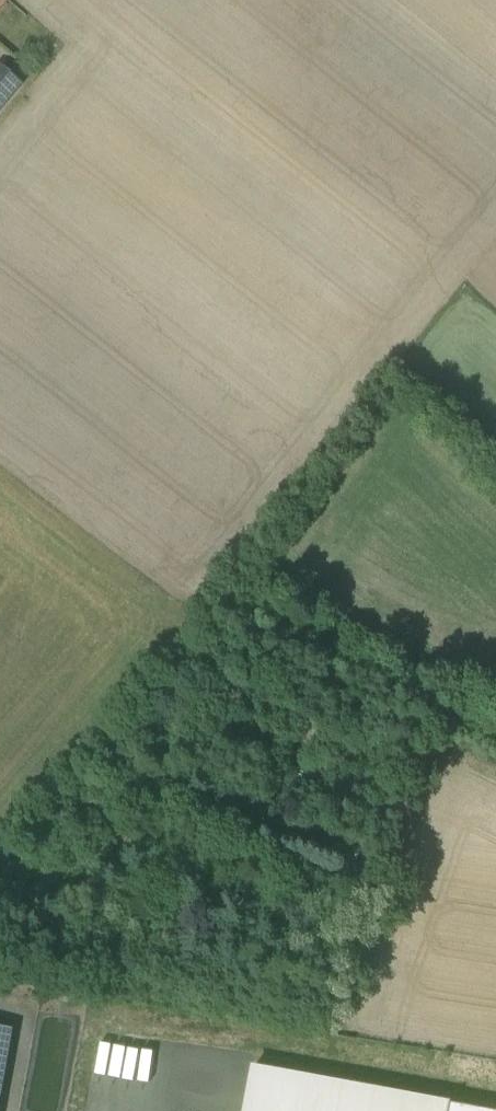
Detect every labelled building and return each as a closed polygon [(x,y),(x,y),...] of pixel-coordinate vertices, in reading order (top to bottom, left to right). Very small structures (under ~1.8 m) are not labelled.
[(9,0),(0,0),(0,11),(9,0)] [(20,84),(0,67),(0,108),(20,84)] [(0,1028),(0,1103),(13,1030),(0,1028)] [(251,1070),(244,1110),(474,1110),(251,1070)]
